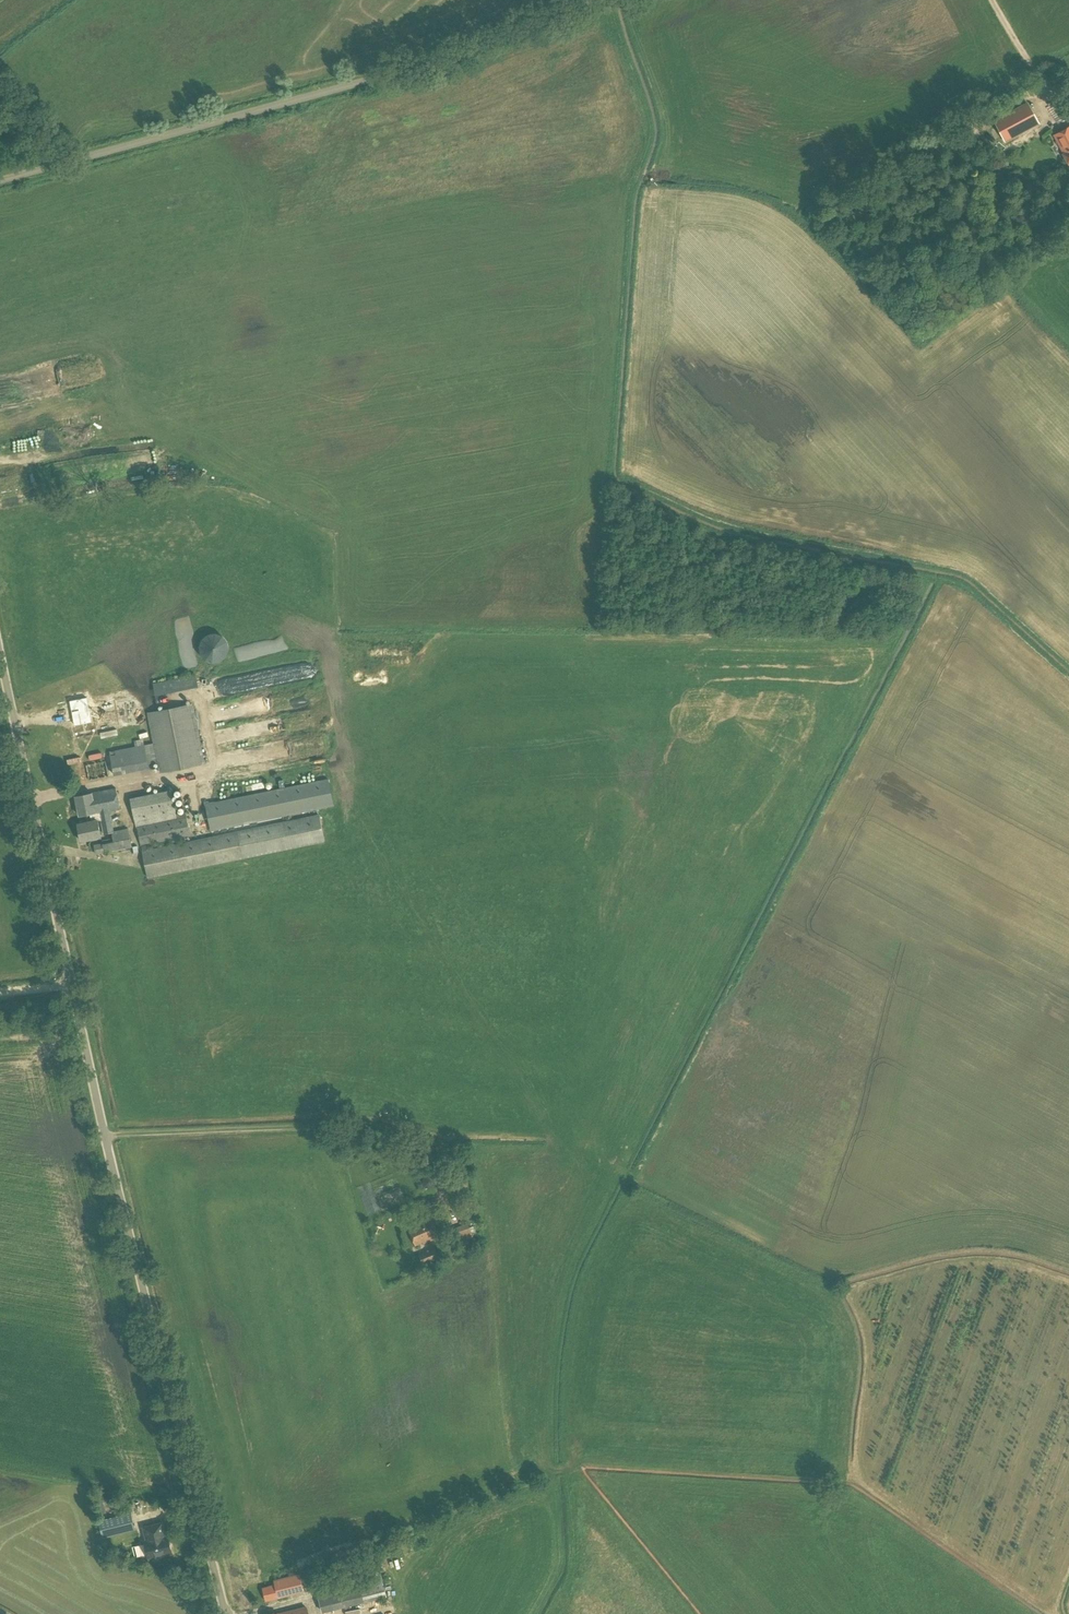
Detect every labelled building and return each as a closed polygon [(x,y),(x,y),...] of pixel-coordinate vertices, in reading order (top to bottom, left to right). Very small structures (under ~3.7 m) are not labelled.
[(1028,102),(994,120),(1005,142),(1039,124),(1028,102)] [(1068,165),(1068,127),(1054,135),(1064,153),(1063,154),(1068,165)] [(287,665),(269,668),(270,675),(282,673),(283,682),(294,680),(290,661),(286,661),(287,665)] [(159,683),(159,693),(170,693),(169,683),(159,683)] [(85,697),(68,700),(75,737),(93,734),(85,697)] [(160,772),(204,764),(192,704),(148,713),(160,772)] [(135,728),(143,725),(139,716),(132,719),(135,728)] [(269,761),(315,749),(312,736),(274,746),(273,742),(264,744),(269,761)] [(157,763),(153,743),(144,745),(144,744),(110,752),(115,775),(149,767),(153,767),(153,764),(157,763)] [(89,780),(109,776),(106,761),(86,765),(89,780)] [(211,830),(318,808),(334,805),(328,779),(206,804),(211,830)] [(76,796),(80,816),(90,813),(92,821),(98,820),(98,821),(101,820),(104,834),(114,832),(110,812),(120,809),(116,788),(76,796)] [(136,826),(177,817),(171,791),(131,799),(136,826)] [(148,878),(243,858),(325,841),(320,815),(143,852),(148,878)] [(141,845),(190,835),(187,817),(138,828),(141,845)] [(101,837),(98,821),(98,820),(92,821),(78,824),(81,841),(101,837)] [(105,852),(132,847),(130,835),(102,841),(105,852)] [(416,1247),(440,1237),(433,1216),(408,1226),(416,1247)] [(454,1243),(473,1236),(468,1223),(450,1230),(454,1243)] [(423,1264),(439,1258),(435,1247),(419,1254),(423,1264)] [(114,1550),(111,1536),(136,1530),(131,1512),(98,1520),(102,1537),(99,1538),(102,1553),(114,1550)] [(162,1523),(144,1527),(147,1540),(144,1541),(149,1559),(152,1558),(154,1560),(159,1559),(159,1556),(172,1553),(168,1535),(165,1536),(162,1523)] [(274,1585),(260,1588),(264,1602),(272,1600),(304,1592),(299,1573),(273,1580),(274,1585)] [(316,1590),(317,1591),(322,1613),(387,1596),(381,1574),(316,1590)]
